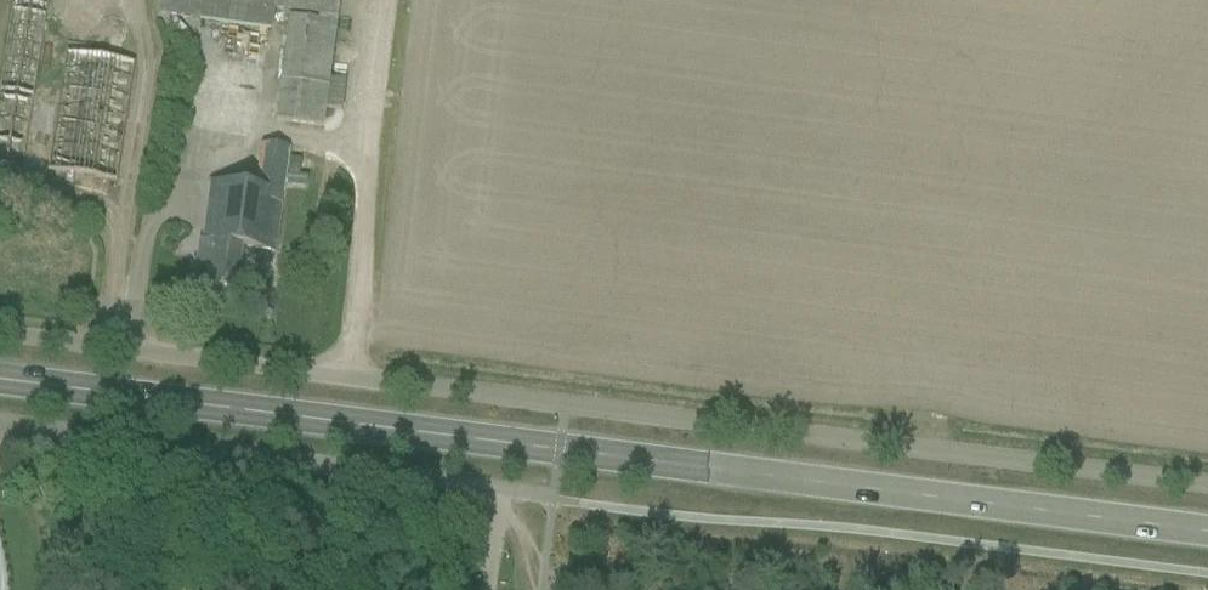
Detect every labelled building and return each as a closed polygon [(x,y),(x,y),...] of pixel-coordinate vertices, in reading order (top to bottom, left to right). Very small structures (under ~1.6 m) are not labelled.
[(22,167),(26,143),(47,0),(12,0),(0,79),(0,163),(22,167)] [(197,4),(195,21),(271,31),(273,14),(289,16),(278,97),(275,121),(322,127),(324,110),(341,112),(344,88),(345,82),(329,80),(340,0),(165,0),(197,4)] [(64,183),(72,184),(74,175),(116,181),(120,157),(133,63),(65,53),(51,147),(47,171),(66,174),(64,183)] [(205,290),(235,294),(241,248),(274,253),(288,148),(260,145),(254,189),(209,183),(201,242),(198,241),(197,255),(194,279),(206,281),(205,290)] [(288,159),(284,185),(305,187),(306,178),(298,177),(298,175),(300,160),(288,159)]
